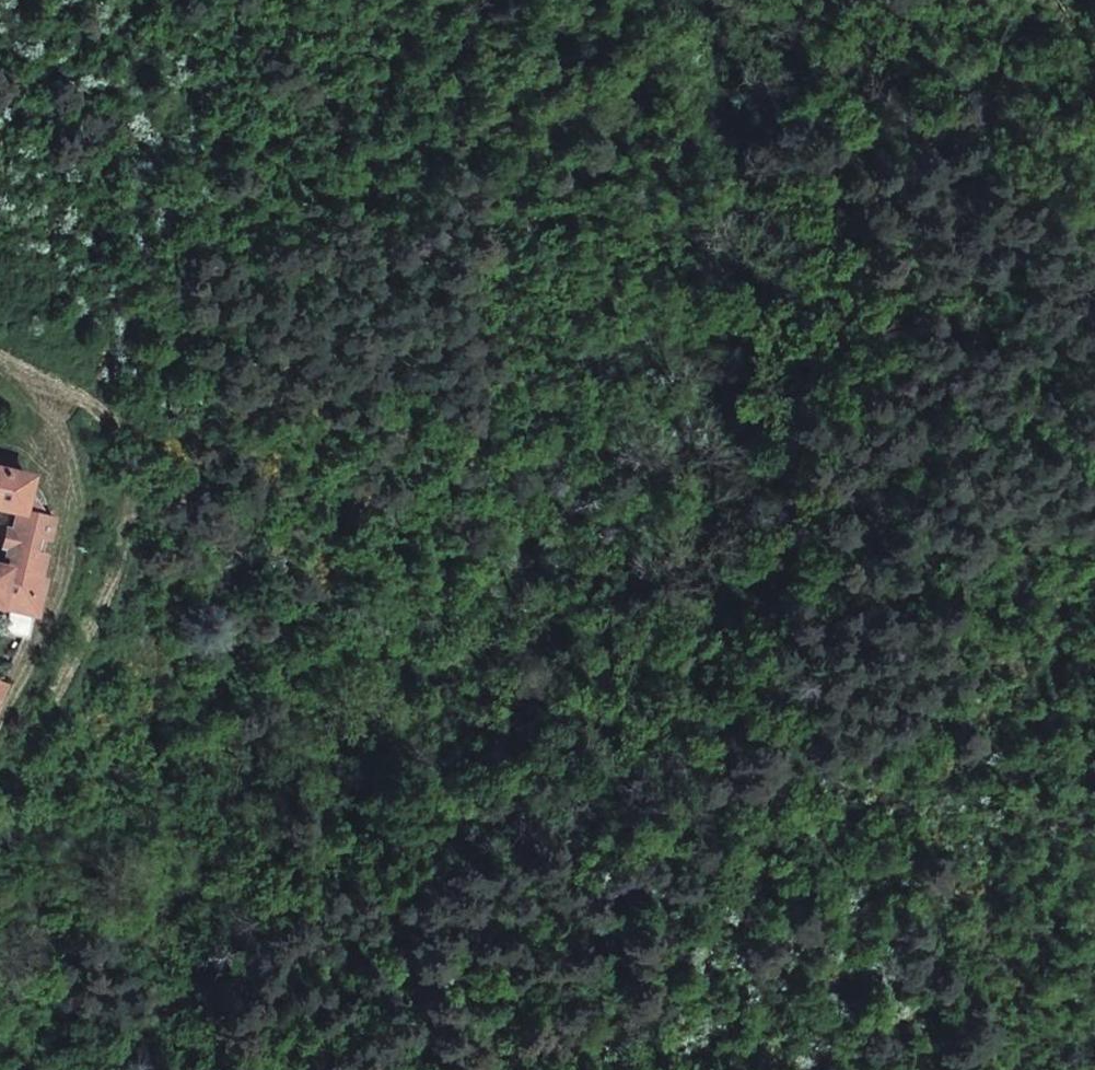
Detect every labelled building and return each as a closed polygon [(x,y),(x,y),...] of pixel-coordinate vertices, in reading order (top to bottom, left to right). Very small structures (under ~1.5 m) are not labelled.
[(55,522),(31,516),(37,492),(38,485),(20,480),(23,465),(3,460),(0,470),(0,507),(8,509),(3,530),(0,545),(0,602),(12,605),(28,597),(53,603),(57,585),(52,580),(57,561),(44,557),(47,543),(61,548),(67,525),(55,522)] [(37,492),(31,516),(55,522),(37,492)] [(30,642),(43,646),(51,617),(53,603),(28,597),(12,605),(0,602),(0,615),(7,616),(3,634),(30,642)]
